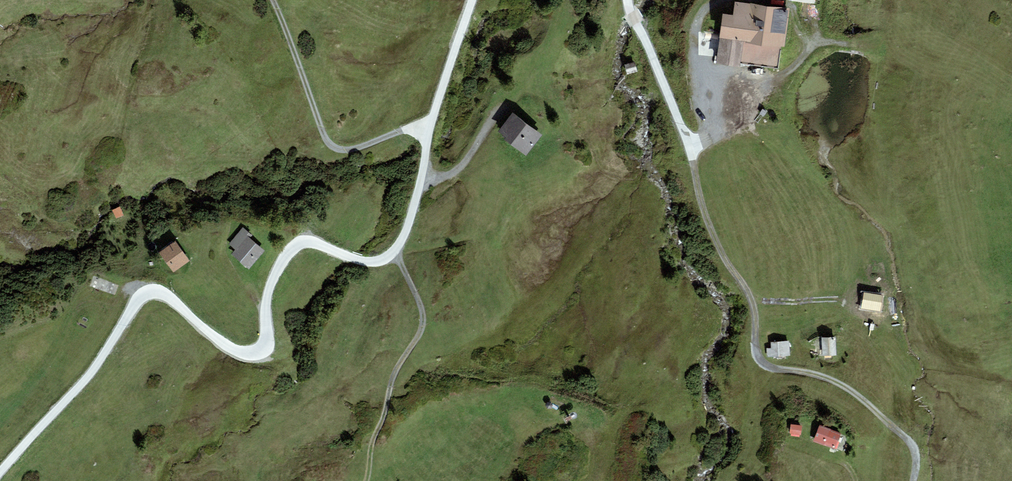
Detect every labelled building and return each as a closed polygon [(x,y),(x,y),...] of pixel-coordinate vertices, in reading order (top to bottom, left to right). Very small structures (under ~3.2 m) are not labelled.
[(788,13),(736,3),(733,17),(722,15),(713,63),(738,67),(739,61),(778,69),(788,13)] [(538,135),(510,111),(495,129),(523,152),(538,135)] [(247,233),(241,228),(227,246),(233,251),(230,253),(248,268),(262,250),(245,236),(247,233)] [(186,261),(171,241),(158,252),(173,271),(186,261)] [(881,296),(863,295),(862,308),(880,309),(881,296)] [(835,338),(821,339),(823,358),(837,356),(835,338)] [(790,342),(771,344),(773,358),(791,356),(790,342)] [(803,427),(792,426),(790,435),(801,437),(803,427)] [(841,436),(818,428),(813,442),(835,450),(841,436)]
